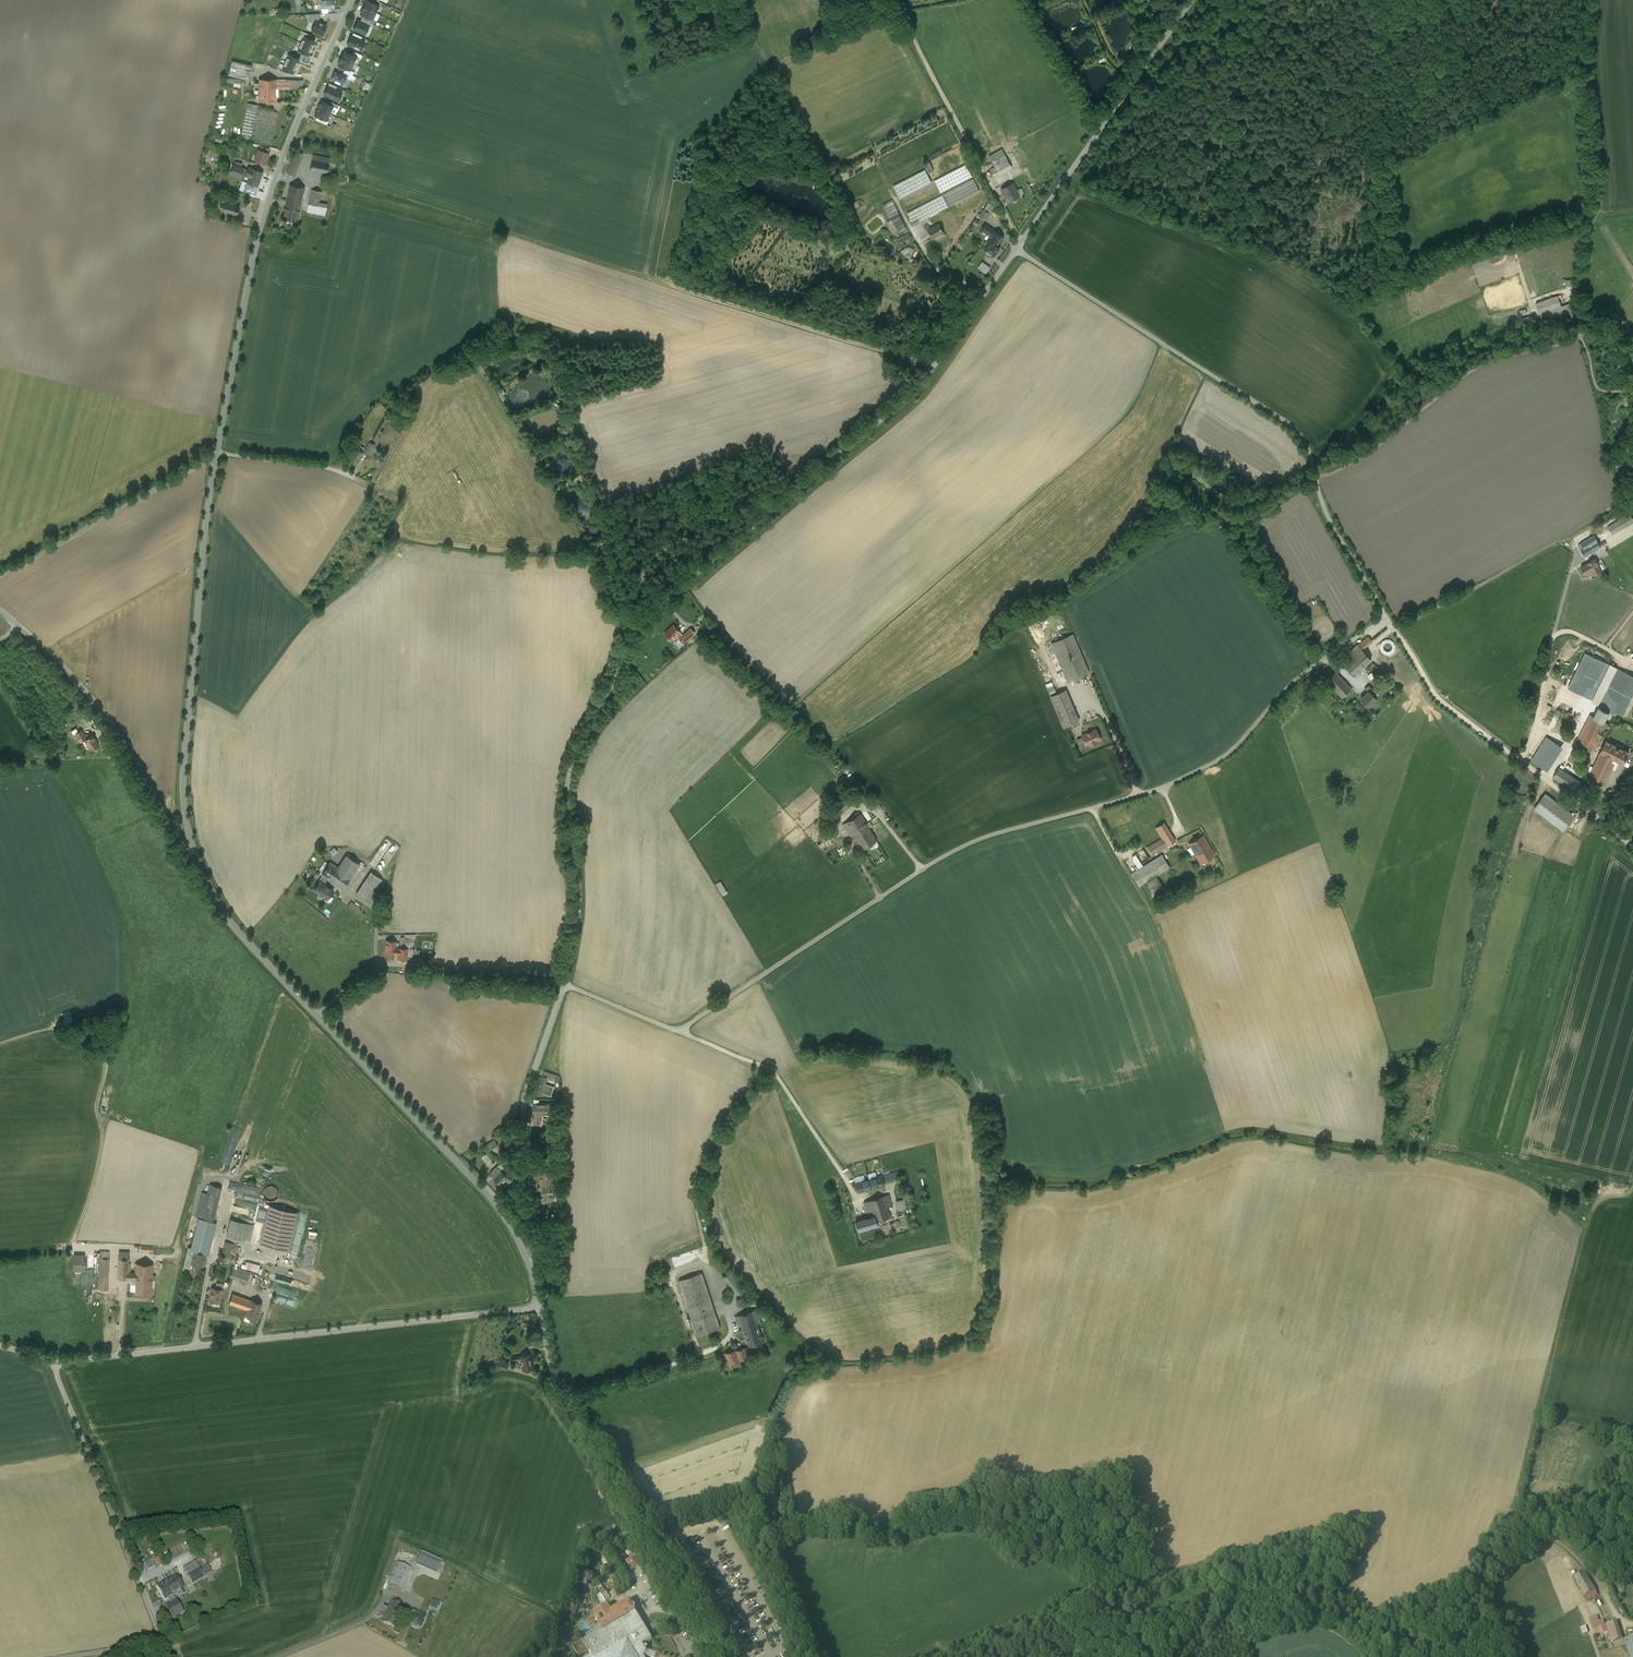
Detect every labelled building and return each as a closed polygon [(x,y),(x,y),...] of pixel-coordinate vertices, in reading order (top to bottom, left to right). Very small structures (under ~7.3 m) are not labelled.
[(314,9),(334,8),(333,4),(334,4),(334,0),(314,0),(314,9)] [(375,12),(379,5),(377,5),(368,1),(367,0),(364,7),(375,12)] [(372,19),(375,12),(364,7),(360,14),(363,15),(372,19)] [(309,21),(314,23),(316,20),(318,21),(319,19),(318,13),(309,14),(309,21)] [(372,19),(363,15),(361,18),(373,24),(375,20),(372,19)] [(372,27),(373,24),(361,18),(360,21),(369,25),(369,26),(372,27)] [(322,35),(326,25),(318,21),(316,20),(314,23),(311,31),(322,35)] [(365,34),(369,26),(369,25),(360,21),(358,20),(354,29),(365,34)] [(304,36),(301,43),(311,48),(314,41),(310,39),(304,36)] [(361,40),(352,36),(350,39),(349,39),(347,44),(354,47),(358,49),(360,46),(362,47),(365,42),(361,40)] [(308,55),(311,48),(301,43),(298,50),(304,53),(308,55)] [(341,58),(353,63),(356,56),(344,51),(343,54),(342,54),(341,58)] [(288,54),(285,61),(296,66),(299,59),(288,54)] [(350,70),(353,63),(341,58),(340,59),(340,60),(338,65),(345,68),(350,70)] [(246,64),(231,61),(228,75),(248,80),(252,66),(246,64)] [(296,66),(285,61),(282,68),(288,71),(293,73),(296,66)] [(346,76),(342,74),(335,71),(331,80),(342,85),(346,78),(347,76),(346,76)] [(355,77),(352,75),(344,71),(342,74),(346,76),(347,76),(346,78),(353,81),(355,77)] [(275,79),(259,79),(259,101),(275,101),(275,96),(275,89),(275,79)] [(288,80),(275,79),(275,89),(278,89),(288,89),(288,80)] [(303,80),(288,80),(288,89),(303,89),(303,80)] [(328,86),(324,95),(338,101),(342,92),(328,86)] [(321,101),(318,108),(330,114),(333,107),(321,101)] [(277,113),(257,109),(257,105),(247,103),(240,139),(271,145),(277,113)] [(326,121),(327,120),(330,114),(318,108),(314,115),(316,116),(326,121)] [(326,121),(316,116),(315,120),(327,125),(329,121),(327,120),(326,121)] [(212,148),(208,154),(214,157),(213,158),(217,160),(221,153),(212,148)] [(260,150),(258,150),(256,156),(258,157),(256,161),(265,164),(267,157),(268,153),(267,153),(260,150)] [(296,150),(286,175),(292,178),(302,153),(296,150)] [(1005,155),(993,162),(995,167),(998,172),(999,175),(1012,168),(1005,155)] [(329,163),(312,159),(310,170),(327,173),(329,163)] [(930,162),(924,165),(928,173),(934,170),(930,162)] [(966,164),(934,181),(940,193),(972,177),(966,164)] [(234,165),(230,174),(241,178),(243,171),(247,172),(248,170),(241,167),(234,165)] [(262,173),(248,168),(248,170),(247,172),(246,174),(251,176),(249,182),(248,182),(247,182),(258,186),(262,173)] [(925,170),(893,186),(899,199),(931,182),(925,170)] [(844,179),(840,172),(836,174),(840,182),(844,179)] [(973,179),(907,213),(913,225),(948,207),(979,191),(973,179)] [(247,182),(246,182),(243,191),(249,193),(255,195),(259,186),(258,186),(247,182)] [(1013,183),(1001,190),(1008,202),(1020,196),(1013,183)] [(304,188),(290,185),(283,218),(297,221),(304,188)] [(307,212),(325,215),(327,204),(319,202),(321,192),(311,190),(307,212)] [(239,207),(225,203),(226,200),(222,199),(220,208),(224,209),(223,211),(237,215),(238,212),(238,211),(238,209),(239,207)] [(898,213),(893,202),(885,206),(890,217),(892,219),(887,222),(890,228),(895,225),(899,233),(907,229),(898,213)] [(984,209),(979,216),(985,221),(990,214),(984,209)] [(939,224),(928,230),(932,238),(944,233),(939,224)] [(994,231),(985,225),(982,230),(991,236),(987,240),(990,242),(996,247),(996,246),(1003,237),(994,231)] [(910,235),(898,241),(899,244),(911,238),(910,235)] [(996,247),(990,242),(986,249),(994,255),(999,248),(996,246),(996,247)] [(990,267),(982,261),(978,268),(986,274),(990,267)] [(1542,321),(1565,314),(1559,298),(1537,306),(1542,321)] [(368,441),(363,451),(368,454),(374,444),(368,441)] [(361,451),(355,461),(363,465),(369,456),(361,451)] [(1608,527),(1612,534),(1632,522),(1632,521),(1630,516),(1627,518),(1626,516),(1608,527)] [(1594,535),(1585,540),(1592,552),(1601,547),(1594,535)] [(1585,540),(1581,543),(1584,548),(1581,549),(1585,556),(1592,552),(1585,540)] [(1595,558),(1587,564),(1591,571),(1594,576),(1602,570),(1595,558)] [(1587,564),(1581,567),(1585,575),(1591,571),(1587,564)] [(674,625),(665,632),(668,636),(671,640),(676,636),(680,632),(674,625)] [(691,628),(683,635),(680,632),(676,636),(683,644),(695,633),(691,628)] [(1073,634),(1052,643),(1068,681),(1089,672),(1073,634)] [(1368,636),(1358,645),(1362,650),(1372,642),(1368,636)] [(1566,643),(1552,671),(1558,674),(1572,646),(1566,643)] [(1362,650),(1358,645),(1341,661),(1355,676),(1371,660),(1362,650)] [(1586,653),(1568,688),(1592,700),(1610,665),(1586,653)] [(1597,706),(1609,712),(1616,715),(1617,713),(1622,715),(1632,694),(1632,676),(1617,668),(1597,706)] [(1351,688),(1336,672),(1326,681),(1326,682),(1341,697),(1351,688)] [(1045,684),(1050,694),(1056,691),(1051,681),(1045,684)] [(1376,692),(1375,692),(1369,685),(1365,688),(1369,692),(1369,691),(1376,699),(1380,695),(1376,692)] [(1066,690),(1051,697),(1063,727),(1079,720),(1066,690)] [(1369,692),(1361,699),(1364,702),(1364,703),(1365,704),(1365,703),(1368,707),(1369,707),(1368,706),(1376,699),(1369,691),(1369,692)] [(1609,712),(1598,707),(1594,717),(1604,722),(1609,712)] [(1574,718),(1575,716),(1574,714),(1573,713),(1572,712),(1570,712),(1568,712),(1567,713),(1566,715),(1565,716),(1566,718),(1567,720),(1568,720),(1570,721),(1572,720),(1573,719),(1574,718)] [(1594,717),(1590,715),(1577,740),(1595,749),(1608,724),(1604,722),(1594,717)] [(81,730),(75,734),(80,742),(84,740),(87,738),(81,730)] [(1095,730),(1082,735),(1082,737),(1086,745),(1089,744),(1090,745),(1097,742),(1096,741),(1100,739),(1098,733),(1096,733),(1095,730)] [(93,735),(89,737),(88,737),(88,738),(87,738),(84,740),(90,750),(99,745),(93,735)] [(1082,737),(1077,739),(1080,747),(1086,745),(1082,737)] [(1632,752),(1607,739),(1601,752),(1617,760),(1626,765),(1632,752)] [(1559,743),(1549,763),(1558,767),(1570,743),(1566,741),(1563,746),(1559,743)] [(1549,763),(1532,750),(1527,757),(1545,771),(1549,763)] [(1617,760),(1601,752),(1597,760),(1595,764),(1590,775),(1606,782),(1617,760)] [(1587,759),(1576,753),(1572,759),(1581,763),(1582,760),(1585,762),(1587,759)] [(1589,788),(1558,767),(1549,763),(1545,771),(1567,786),(1565,789),(1581,800),(1589,788)] [(869,796),(859,784),(853,789),(858,795),(857,796),(863,802),(869,796)] [(843,793),(833,801),(836,804),(846,796),(843,793)] [(1573,815),(1545,794),(1534,808),(1564,831),(1577,815),(1574,813),(1573,815)] [(836,804),(828,811),(832,816),(834,819),(852,803),(846,795),(846,796),(836,804)] [(877,802),(872,806),(876,811),(881,807),(877,802)] [(822,816),(821,817),(826,822),(832,816),(828,811),(827,811),(822,816)] [(876,841),(860,814),(847,823),(852,832),(863,849),(868,846),(876,841)] [(847,823),(846,822),(843,825),(849,834),(852,832),(847,823)] [(1176,841),(1164,823),(1156,828),(1162,838),(1167,846),(1176,841)] [(830,825),(825,829),(829,835),(834,832),(830,825)] [(1203,836),(1190,844),(1202,864),(1215,855),(1203,836)] [(1162,838),(1147,847),(1152,855),(1168,846),(1167,846),(1162,838)] [(876,841),(868,846),(870,849),(878,844),(876,841)] [(333,856),(338,851),(334,847),(329,851),(333,856)] [(1144,849),(1136,854),(1141,863),(1149,858),(1144,849)] [(1162,855),(1132,874),(1139,886),(1170,867),(1162,855)] [(345,856),(337,869),(329,863),(321,875),(327,879),(342,889),(358,865),(345,856)] [(369,873),(355,894),(366,902),(381,880),(369,873)] [(321,875),(317,881),(318,882),(318,881),(319,881),(323,885),(327,879),(321,875)] [(1157,877),(1145,884),(1152,896),(1164,888),(1157,877)] [(319,881),(318,881),(318,882),(313,890),(319,894),(318,895),(324,899),(327,894),(329,895),(332,890),(323,885),(319,881)] [(720,881),(715,884),(722,895),(728,892),(720,881)] [(404,938),(401,937),(400,946),(410,947),(411,938),(404,938)] [(395,942),(386,940),(385,954),(394,955),(395,942)] [(408,948),(403,948),(398,947),(397,958),(407,959),(408,948)] [(554,1086),(546,1084),(547,1081),(548,1077),(543,1076),(541,1081),(538,1080),(536,1085),(539,1086),(540,1086),(538,1091),(551,1096),(554,1086)] [(550,1103),(533,1103),(534,1123),(540,1123),(540,1114),(550,1114),(550,1103)] [(508,1131),(494,1140),(497,1144),(502,1142),(505,1147),(510,1143),(507,1138),(511,1136),(508,1131)] [(494,1140),(486,1145),(489,1151),(498,1145),(497,1144),(494,1140)] [(497,1166),(490,1173),(494,1177),(501,1170),(497,1166)] [(505,1168),(502,1171),(501,1170),(494,1177),(501,1184),(508,1177),(506,1175),(509,1172),(505,1168)] [(551,1171),(540,1172),(541,1183),(541,1184),(549,1183),(552,1183),(551,1171)] [(897,1172),(857,1182),(859,1192),(884,1186),(883,1183),(899,1179),(897,1172)] [(508,1177),(501,1184),(505,1188),(512,1181),(508,1177)] [(549,1183),(541,1184),(543,1193),(548,1193),(550,1193),(549,1183)] [(202,1219),(213,1221),(221,1187),(209,1184),(207,1193),(202,1192),(196,1217),(202,1219)] [(278,1196),(278,1193),(278,1190),(276,1188),(273,1186),(271,1186),(268,1186),(265,1188),(264,1191),(263,1194),(264,1196),(265,1199),(268,1200),(271,1201),(274,1200),(276,1199),(278,1196)] [(543,1193),(543,1197),(542,1199),(541,1199),(542,1207),(544,1207),(544,1208),(549,1208),(548,1197),(548,1193),(543,1193)] [(889,1194),(864,1202),(867,1212),(873,1210),(875,1216),(876,1221),(877,1221),(878,1221),(890,1217),(887,1207),(893,1206),(889,1194)] [(905,1200),(896,1202),(897,1207),(898,1207),(899,1211),(906,1209),(905,1200)] [(291,1212),(270,1207),(264,1233),(263,1233),(261,1244),(272,1247),(272,1246),(282,1249),(291,1212)] [(291,1212),(282,1249),(288,1250),(297,1213),(291,1212)] [(298,1223),(305,1225),(307,1216),(300,1214),(298,1223)] [(875,1216),(867,1219),(867,1218),(856,1221),(859,1231),(878,1225),(877,1221),(876,1221),(875,1216)] [(195,1249),(206,1251),(213,1221),(202,1219),(195,1249)] [(247,1223),(230,1219),(226,1235),(243,1239),(247,1223)] [(899,1221),(892,1223),(894,1229),(901,1227),(899,1221)] [(229,1264),(229,1262),(234,1263),(237,1250),(235,1249),(236,1243),(227,1241),(222,1263),(229,1264)] [(195,1249),(194,1248),(190,1264),(203,1267),(205,1258),(204,1258),(206,1251),(195,1249)] [(129,1253),(119,1253),(118,1279),(136,1280),(136,1273),(129,1273),(129,1253)] [(75,1270),(88,1270),(88,1254),(75,1254),(75,1270)] [(109,1261),(100,1261),(99,1274),(108,1275),(109,1261)] [(291,1285),(293,1278),(316,1285),(318,1278),(265,1263),(264,1268),(267,1269),(264,1277),(291,1285)] [(152,1265),(136,1264),(136,1273),(136,1280),(135,1294),(151,1295),(152,1265)] [(250,1272),(233,1267),(230,1276),(247,1282),(250,1272)] [(752,1297),(732,1271),(724,1277),(744,1303),(752,1297)] [(666,1282),(667,1279),(666,1276),(664,1274),(662,1273),(659,1272),(657,1273),(654,1274),(653,1277),(652,1279),(653,1282),(655,1284),(657,1286),(660,1286),(662,1286),(665,1284),(666,1282)] [(702,1273),(679,1281),(697,1335),(720,1328),(702,1273)] [(108,1278),(99,1278),(99,1290),(107,1290),(108,1278)] [(216,1283),(215,1288),(212,1288),(209,1300),(220,1302),(223,1284),(216,1283)] [(251,1301),(233,1295),(230,1303),(248,1310),(251,1301)] [(248,1310),(246,1316),(256,1320),(261,1304),(251,1300),(251,1301),(248,1310)] [(758,1324),(757,1324),(753,1311),(735,1317),(739,1327),(742,1326),(749,1347),(764,1342),(758,1324)] [(744,1348),(737,1351),(736,1350),(725,1353),(727,1358),(727,1357),(729,1363),(747,1358),(744,1348)] [(531,1354),(521,1356),(522,1359),(523,1365),(532,1363),(531,1354)] [(179,1545),(164,1554),(168,1562),(184,1554),(179,1545)] [(621,1551),(616,1554),(619,1559),(624,1557),(621,1551)] [(414,1563),(438,1572),(442,1560),(419,1552),(414,1563)] [(633,1556),(625,1560),(629,1568),(638,1564),(633,1556)] [(150,1570),(157,1567),(152,1559),(146,1562),(150,1570)] [(398,1563),(388,1585),(401,1591),(411,1569),(398,1563)] [(199,1567),(187,1575),(192,1584),(204,1577),(204,1576),(212,1571),(209,1567),(202,1573),(199,1567)] [(1594,1590),(1583,1571),(1574,1577),(1585,1596),(1594,1590)] [(176,1576),(173,1578),(171,1574),(165,1578),(167,1582),(174,1594),(183,1589),(176,1576)] [(583,1575),(582,1579),(585,1579),(584,1581),(580,1580),(579,1585),(587,1587),(588,1583),(590,1582),(591,1582),(592,1580),(593,1581),(593,1577),(592,1577),(592,1575),(586,1574),(585,1576),(583,1575)] [(167,1582),(158,1587),(165,1599),(167,1598),(173,1595),(174,1594),(167,1582)] [(610,1599),(602,1586),(598,1589),(606,1602),(610,1600),(610,1599)] [(1594,1590),(1585,1596),(1588,1600),(1597,1595),(1594,1590)] [(173,1595),(167,1598),(172,1605),(167,1608),(173,1619),(183,1613),(177,1602),(173,1595)] [(600,1628),(634,1609),(627,1597),(609,1608),(611,1612),(598,1620),(596,1621),(600,1628)] [(432,1599),(429,1607),(436,1609),(438,1601),(432,1599)] [(394,1602),(394,1603),(391,1602),(387,1612),(400,1618),(404,1608),(395,1604),(396,1603),(394,1602)] [(597,1608),(592,1610),(598,1620),(611,1612),(609,1608),(606,1602),(597,1608)] [(575,1615),(577,1606),(570,1603),(567,1612),(575,1615)] [(425,1617),(404,1608),(400,1618),(421,1627),(425,1617)] [(589,1651),(591,1655),(592,1656),(593,1656),(625,1637),(637,1656),(643,1656),(645,1656),(646,1653),(646,1651),(645,1649),(647,1648),(646,1646),(644,1647),(642,1645),(652,1639),(634,1609),(600,1628),(590,1634),(589,1632),(586,1634),(587,1636),(584,1638),(582,1639),(589,1651)] [(400,1618),(387,1612),(383,1622),(396,1628),(400,1618)] [(434,1621),(425,1617),(421,1627),(430,1631),(434,1621)] [(647,1625),(651,1631),(659,1626),(655,1620),(647,1625)] [(1616,1621),(1606,1624),(1611,1641),(1622,1638),(1616,1621)] [(1603,1622),(1597,1624),(1600,1634),(1606,1632),(1603,1622)] [(625,1637),(593,1656),(637,1656),(625,1637)] [(582,1639),(578,1642),(574,1644),(571,1646),(577,1655),(578,1656),(579,1656),(589,1651),(582,1639)] [(573,1641),(567,1645),(571,1651),(573,1654),(574,1656),(577,1655),(571,1646),(574,1644),(573,1641)]
